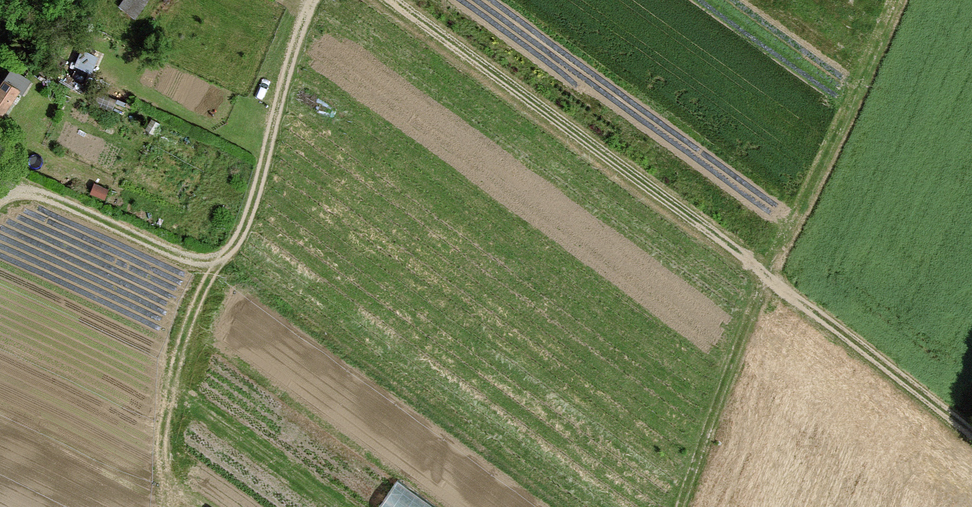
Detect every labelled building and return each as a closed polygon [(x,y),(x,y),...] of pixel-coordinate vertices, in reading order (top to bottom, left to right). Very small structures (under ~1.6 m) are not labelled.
[(118,5),(135,16),(146,0),(121,0),(118,5)] [(96,53),(82,48),(76,63),(90,69),(96,53)] [(0,82),(0,116),(19,88),(3,77),(0,82)] [(399,479),(380,506),(441,506),(399,479)]
